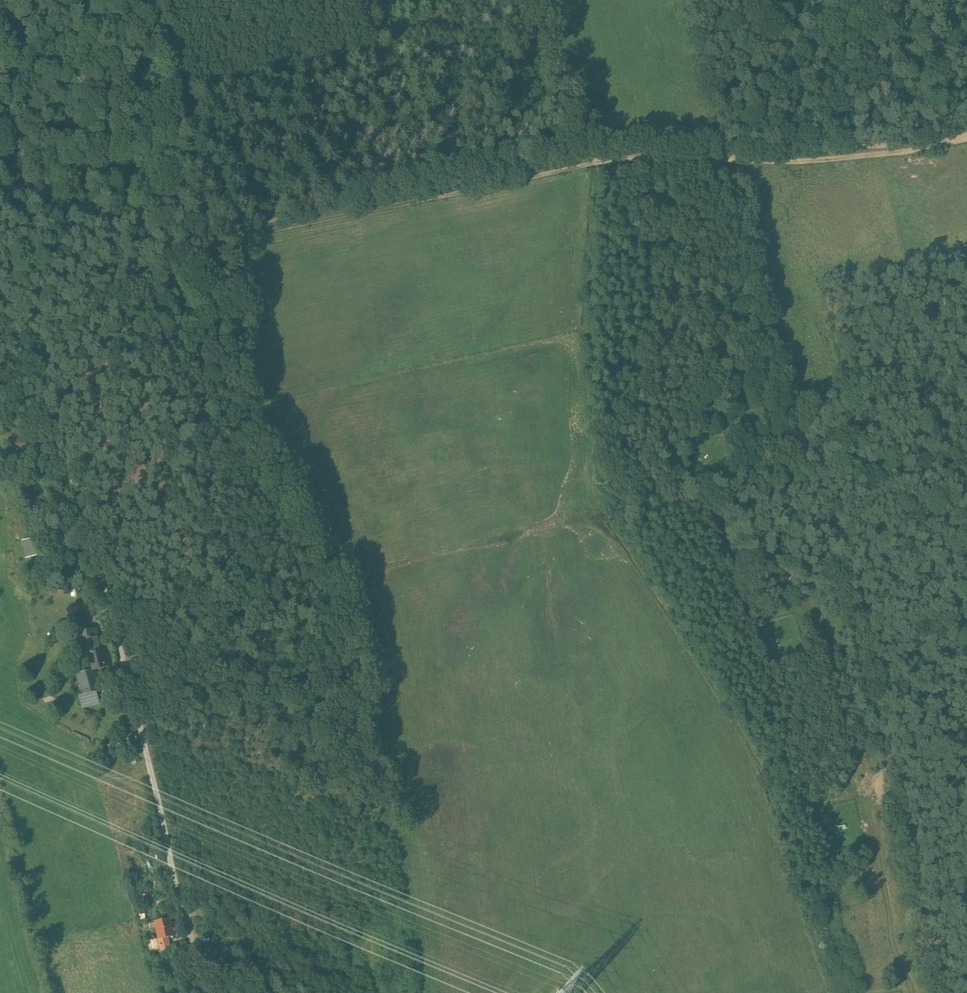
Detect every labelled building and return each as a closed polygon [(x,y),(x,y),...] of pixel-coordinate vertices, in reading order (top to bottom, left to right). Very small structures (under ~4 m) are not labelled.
[(30,538),(23,540),(26,558),(36,556),(41,555),(38,537),(30,538)] [(96,628),(76,634),(83,656),(86,655),(90,671),(93,670),(109,666),(105,650),(102,650),(96,628)] [(90,671),(79,674),(84,694),(99,690),(93,670),(90,671)] [(99,691),(80,696),(83,707),(102,702),(99,691)] [(171,917),(154,920),(159,939),(175,935),(171,917)]
